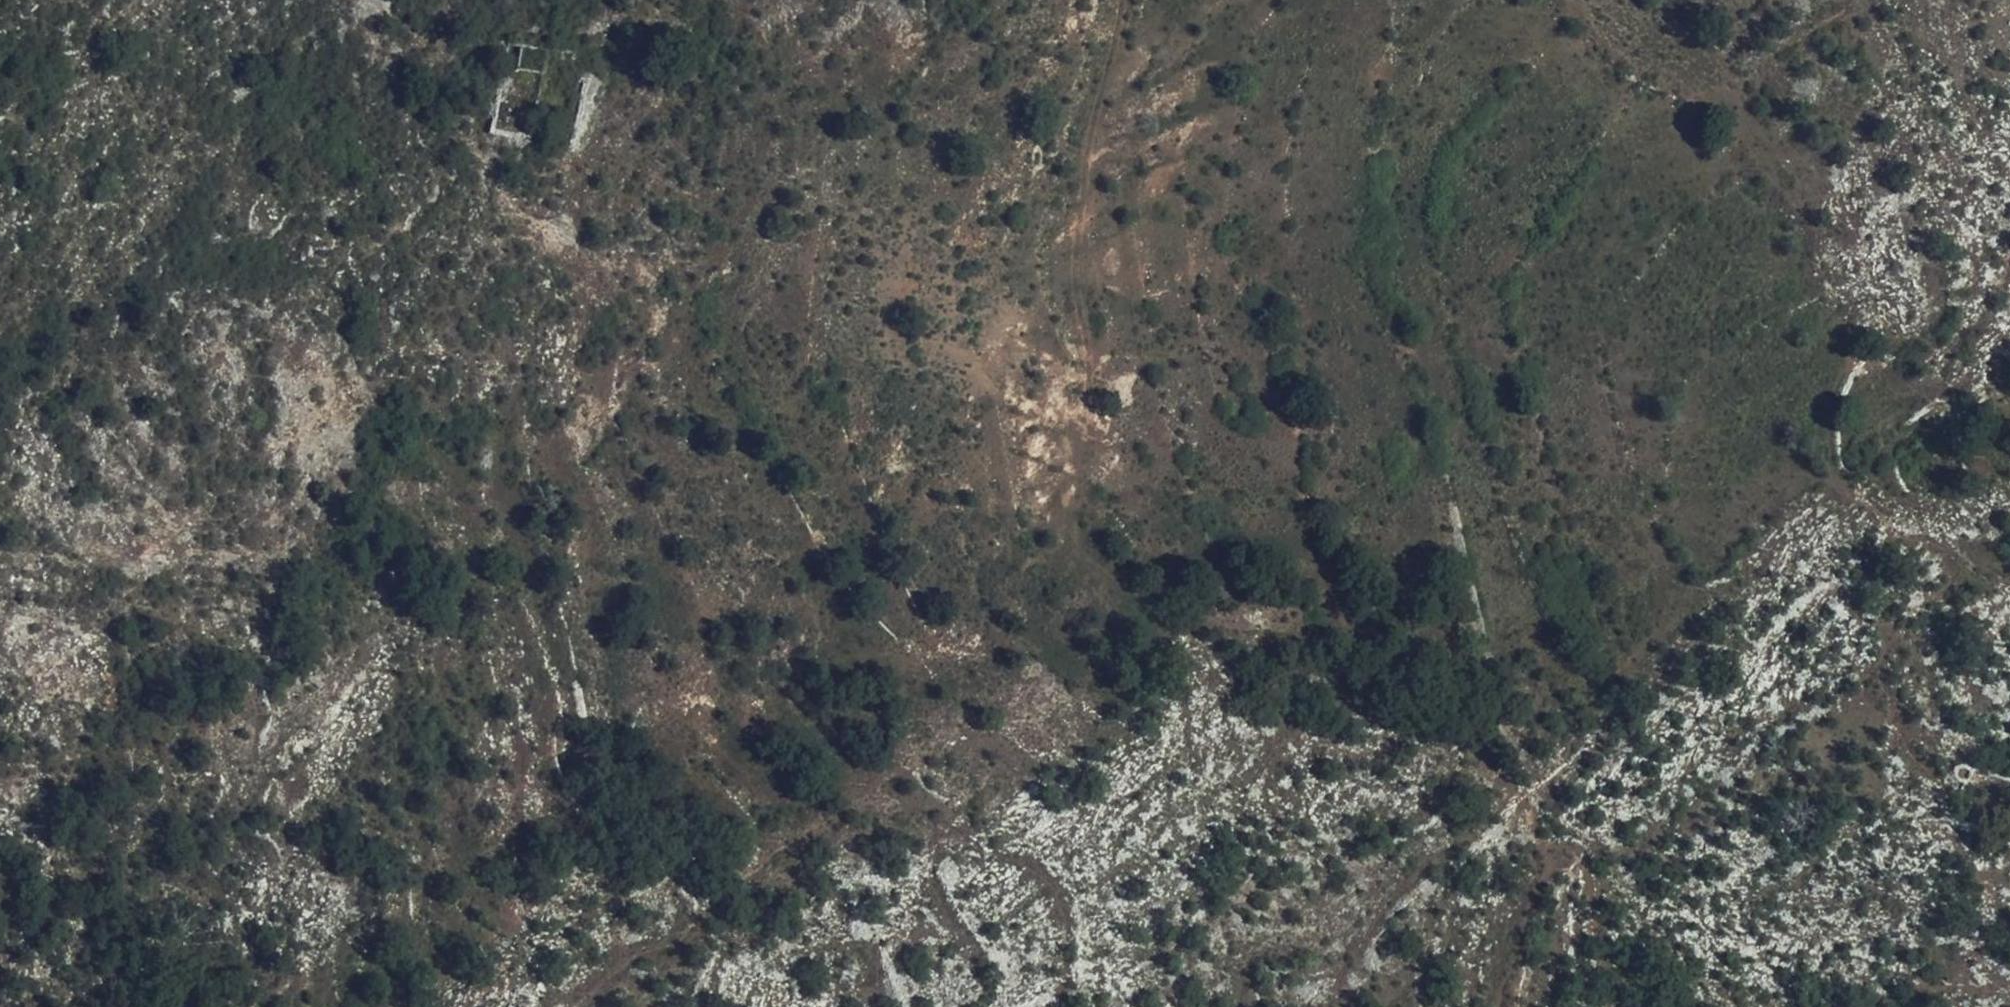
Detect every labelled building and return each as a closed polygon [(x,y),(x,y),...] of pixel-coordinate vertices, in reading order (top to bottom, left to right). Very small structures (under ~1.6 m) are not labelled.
[(546,76),(503,70),(490,133),(574,146),(589,76),(546,76)]
